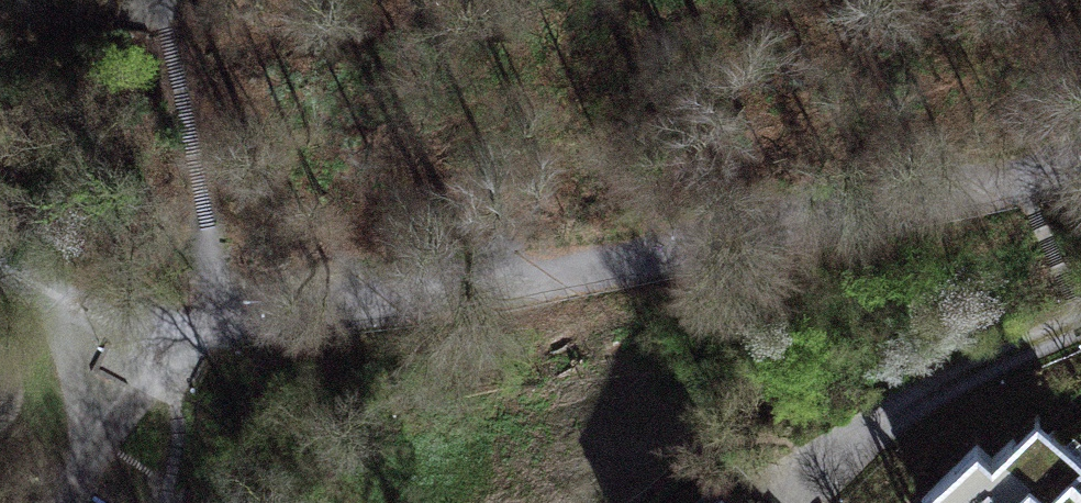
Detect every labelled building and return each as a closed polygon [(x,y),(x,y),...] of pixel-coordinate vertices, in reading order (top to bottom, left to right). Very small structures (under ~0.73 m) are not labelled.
[(909,493),(920,502),(1024,502),(1076,450),(1080,444),(1080,434),(1041,395),(998,440),(979,421),(909,493)] [(1076,450),(1024,502),(1080,502),(1080,455),(1076,450)]
